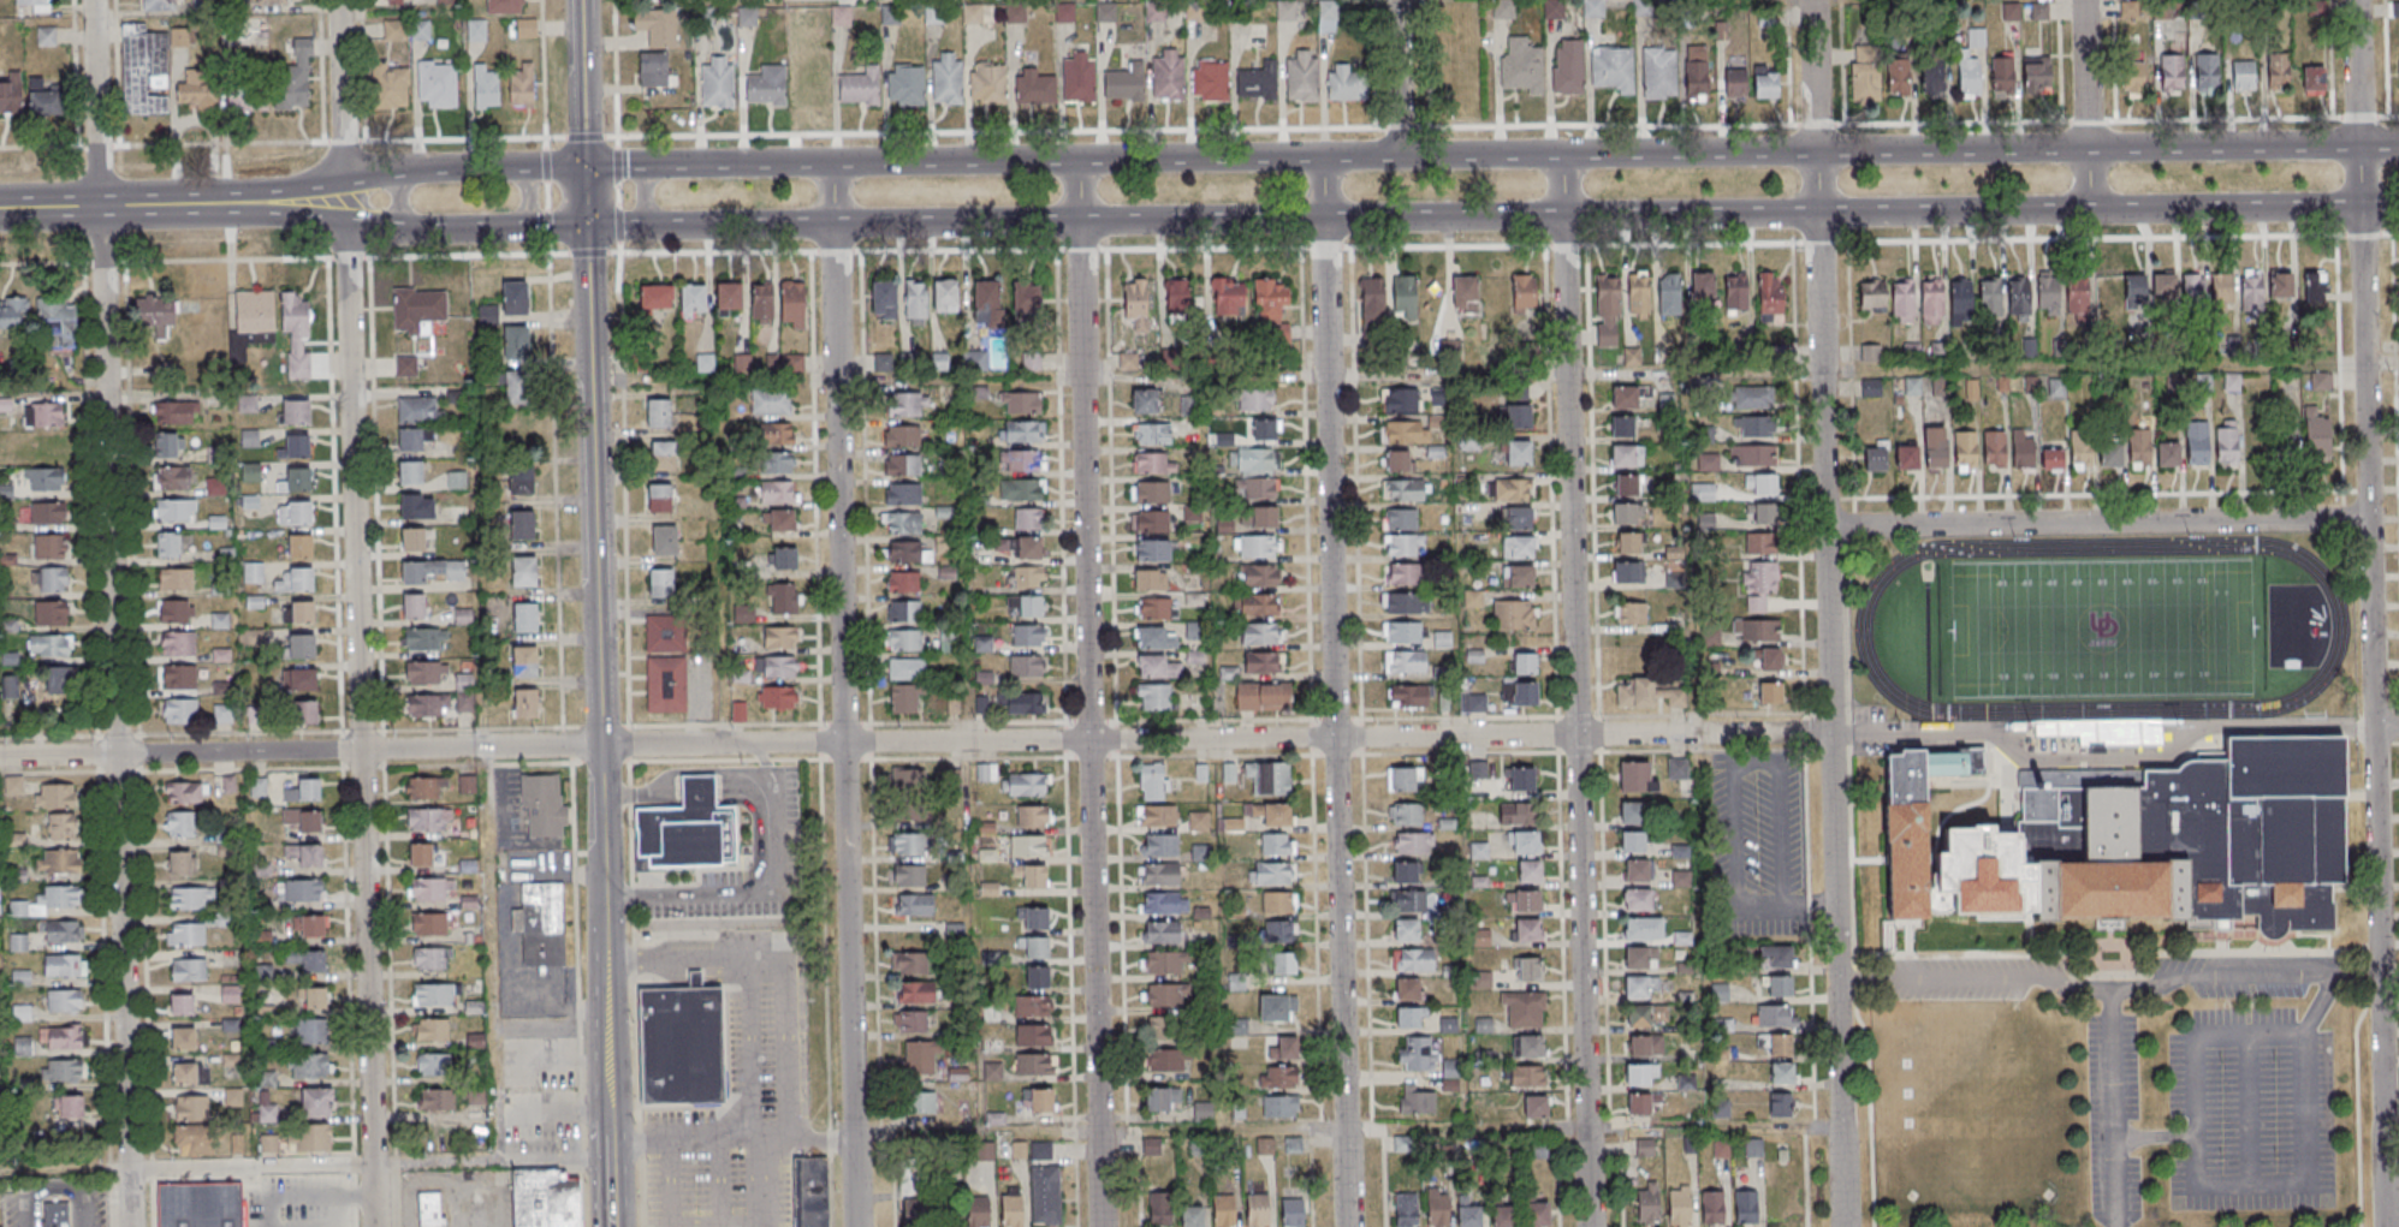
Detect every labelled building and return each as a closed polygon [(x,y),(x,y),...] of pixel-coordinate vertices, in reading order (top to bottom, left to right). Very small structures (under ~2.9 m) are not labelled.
[(49,0),(16,0),(16,10),(49,10),(49,0)] [(183,9),(183,0),(143,0),(143,9),(183,9)] [(486,15),(523,14),(522,0),(486,0),(486,15)] [(1337,34),(1337,1),(1319,1),(1319,34),(1337,34)] [(993,4),(962,4),(962,23),(993,23),(993,4)] [(1026,22),(1026,5),(1008,5),(1008,22),(1026,22)] [(925,23),(945,23),(945,7),(925,7),(925,23)] [(757,25),(757,8),(738,8),(738,25),(757,25)] [(898,23),(898,9),(883,9),(883,23),(898,23)] [(676,11),(637,11),(637,31),(649,31),(648,47),(675,47),(676,11)] [(383,40),(404,40),(404,20),(383,20),(383,40)] [(536,37),(536,20),(517,20),(517,37),(536,37)] [(430,40),(430,21),(412,21),(412,40),(430,40)] [(468,21),(468,40),(485,40),(485,21),(468,21)] [(168,113),(168,47),(188,47),(188,28),(171,28),(171,32),(146,32),(146,23),(123,23),(123,113),(168,113)] [(1543,94),(1543,48),(1528,48),(1528,36),(1507,37),(1507,57),(1499,57),(1499,88),(1525,88),(1525,94),(1543,94)] [(309,108),(310,39),(294,39),(294,66),(276,65),(275,108),(309,108)] [(1583,94),(1583,40),(1553,40),(1553,94),(1583,94)] [(1708,94),(1708,46),(1685,46),(1685,94),(1708,94)] [(1591,48),(1591,87),(1615,87),(1615,94),(1633,94),(1633,48),(1591,48)] [(1184,101),(1184,50),(1163,50),(1163,58),(1153,58),(1153,101),(1184,101)] [(1318,101),(1318,50),(1296,50),(1296,59),(1286,59),(1286,101),(1318,101)] [(1853,101),(1880,101),(1880,50),(1853,50),(1853,101)] [(1958,50),(1958,97),(1980,97),(1980,59),(1970,59),(1970,50),(1958,50)] [(1643,51),(1643,98),(1676,98),(1676,51),(1643,51)] [(639,52),(639,86),(676,86),(676,67),(667,67),(667,52),(639,52)] [(1094,101),(1094,52),(1064,52),(1064,101),(1094,101)] [(2290,52),(2268,52),(2268,89),(2290,89),(2290,52)] [(963,104),(963,53),(932,53),(932,104),(963,104)] [(2014,98),(2014,54),(1991,54),(1991,98),(2014,98)] [(2124,55),(2124,97),(2145,97),(2145,55),(2124,55)] [(2196,92),(2219,92),(2219,55),(2196,55),(2196,92)] [(2160,91),(2184,91),(2184,56),(2160,56),(2160,91)] [(703,108),(734,108),(734,57),(703,57),(703,108)] [(2050,57),(2023,57),(2023,93),(2050,93),(2050,57)] [(1237,98),(1277,98),(1277,60),(1263,60),(1263,70),(1237,70),(1237,98)] [(1888,97),(1910,97),(1910,60),(1888,60),(1888,97)] [(1922,60),(1922,94),(1943,94),(1943,60),(1922,60)] [(457,106),(457,61),(418,61),(418,106),(457,106)] [(1229,101),(1229,61),(1192,61),(1192,101),(1229,101)] [(533,62),(521,62),(521,73),(510,73),(510,107),(533,107),(533,62)] [(970,104),(1006,104),(1006,62),(970,62),(970,104)] [(1143,62),(1129,62),(1129,73),(1104,73),(1104,100),(1143,100),(1143,62)] [(2255,91),(2255,62),(2232,62),(2232,91),(2255,91)] [(474,108),(498,108),(498,70),(486,70),(486,64),(474,64),(474,108)] [(888,64),(888,105),(924,106),(924,65),(888,64)] [(1367,100),(1367,76),(1353,76),(1353,64),(1326,64),(1326,100),(1367,100)] [(409,65),(372,65),(372,108),(409,108),(409,65)] [(839,104),(878,104),(878,65),(864,65),(864,76),(839,76),(839,104)] [(1725,96),(1746,96),(1746,67),(1725,67),(1725,96)] [(2326,67),(2303,67),(2303,94),(2326,94),(2326,67)] [(1016,103),(1055,103),(1055,77),(1039,77),(1039,68),(1016,68),(1016,103)] [(217,69),(187,69),(187,112),(217,112),(217,69)] [(1754,98),(1777,98),(1777,70),(1754,70),(1754,98)] [(786,71),(746,71),(746,105),(786,105),(786,71)] [(0,72),(0,113),(21,113),(21,72),(0,72)] [(29,114),(61,114),(61,90),(41,90),(41,78),(29,78),(29,114)] [(267,84),(227,84),(227,111),(267,111),(267,84)] [(2269,270),(2270,298),(2293,298),(2293,270),(2269,270)] [(1628,318),(1649,318),(1649,272),(1628,272),(1628,318)] [(1714,272),(1689,272),(1689,298),(1714,298),(1714,272)] [(2060,315),(2060,272),(2038,272),(2038,315),(2060,315)] [(2306,272),(2306,302),(2326,302),(2326,272),(2306,272)] [(1680,273),(1658,273),(1658,315),(1680,315),(1680,273)] [(2176,273),(2153,273),(2153,299),(2176,299),(2176,273)] [(2242,311),(2263,311),(2263,273),(2242,273),(2242,311)] [(1535,274),(1513,274),(1513,313),(1535,313),(1535,274)] [(1596,347),(1619,347),(1619,274),(1596,274),(1596,347)] [(1748,309),(1748,274),(1725,274),(1725,309),(1748,309)] [(1783,274),(1758,274),(1758,323),(1783,323),(1783,274)] [(2124,274),(2124,300),(2146,300),(2146,274),(2124,274)] [(1415,275),(1392,275),(1392,316),(1415,316),(1415,275)] [(1453,312),(1477,312),(1477,275),(1453,275),(1453,312)] [(2204,299),(2204,275),(2183,275),(2183,299),(2204,299)] [(1943,325),(1943,276),(1922,276),(1922,325),(1943,325)] [(2068,313),(2089,313),(2089,276),(2068,276),(2068,313)] [(1980,277),(1980,318),(2002,318),(2002,277),(1980,277)] [(1166,278),(1166,317),(1189,317),(1189,278),(1166,278)] [(1244,278),(1213,278),(1213,315),(1244,315),(1244,278)] [(1362,278),(1362,330),(1383,330),(1383,278),(1362,278)] [(1972,326),(1972,278),(1950,278),(1950,326),(1972,326)] [(2030,278),(2008,278),(2008,317),(2030,317),(2030,278)] [(2234,303),(2234,278),(2212,278),(2212,303),(2234,303)] [(1147,279),(1124,279),(1124,320),(1135,320),(1135,332),(1147,332),(1147,279)] [(1255,279),(1255,320),(1271,320),(1271,333),(1287,333),(1287,279),(1255,279)] [(804,280),(780,280),(780,322),(791,322),(791,328),(804,328),(804,280)] [(896,280),(873,280),(873,320),(896,320),(896,280)] [(934,312),(958,312),(958,280),(934,280),(934,312)] [(503,281),(503,314),(527,314),(527,281),(503,281)] [(1886,312),(1886,281),(1860,281),(1860,312),(1886,312)] [(1914,323),(1914,281),(1893,281),(1893,323),(1914,323)] [(717,282),(717,317),(730,317),(730,311),(742,311),(742,282),(717,282)] [(928,325),(928,282),(905,282),(905,325),(928,325)] [(975,282),(975,330),(1001,330),(1001,282),(975,282)] [(774,283),(752,283),(752,323),(774,323),(774,283)] [(681,318),(692,318),(692,313),(705,313),(705,284),(681,284),(681,318)] [(640,285),(640,309),(673,309),(673,285),(640,285)] [(1040,285),(1016,285),(1016,311),(1040,311),(1040,285)] [(431,335),(431,322),(447,322),(447,289),(394,289),(394,335),(431,335)] [(274,291),(232,291),(232,357),(245,357),(245,345),(275,344),(274,291)] [(289,334),(289,379),(310,379),(310,296),(282,296),(282,334),(289,334)] [(28,329),(28,298),(0,298),(0,329),(28,329)] [(175,326),(175,298),(136,298),(136,326),(175,326)] [(39,301),(39,325),(46,325),(47,349),(76,349),(75,301),(39,301)] [(529,360),(529,326),(503,326),(503,360),(529,360)] [(1880,344),(1854,344),(1854,360),(1880,360),(1880,344)] [(1163,369),(1177,367),(1175,350),(1162,352),(1163,369)] [(963,369),(987,369),(987,352),(963,352),(963,369)] [(1122,354),(1122,368),(1135,368),(1135,354),(1122,354)] [(396,376),(417,376),(417,356),(396,356),(396,376)] [(505,371),(505,405),(532,405),(532,371),(505,371)] [(2330,374),(2311,374),(2311,390),(2330,390),(2330,374)] [(2065,396),(2065,379),(2049,379),(2049,396),(2065,396)] [(1638,408),(1638,386),(1613,386),(1613,408),(1638,408)] [(1733,387),(1733,410),(1776,410),(1776,387),(1733,387)] [(791,389),(752,389),(752,414),(791,414),(791,389)] [(1273,410),(1273,389),(1237,389),(1237,410),(1273,410)] [(1419,390),(1382,390),(1382,413),(1419,413),(1419,390)] [(887,392),(887,415),(928,415),(928,392),(887,392)] [(1041,413),(1041,392),(1001,392),(1001,413),(1041,413)] [(1199,396),(1181,396),(1181,415),(1199,415),(1199,396)] [(444,409),(437,409),(437,397),(399,397),(399,423),(444,423),(444,409)] [(670,427),(670,399),(648,399),(648,428),(670,427)] [(310,400),(283,400),(283,424),(310,424),(310,400)] [(194,401),(154,401),(154,424),(194,424),(194,401)] [(23,427),(63,427),(63,404),(23,404),(23,427)] [(1505,428),(1531,428),(1531,404),(1505,404),(1505,428)] [(2315,408),(2305,408),(2305,455),(2330,455),(2330,418),(2315,418),(2315,408)] [(515,436),(530,433),(527,416),(512,419),(515,436)] [(1634,416),(1611,416),(1611,436),(1634,436),(1634,416)] [(1776,437),(1776,417),(1734,417),(1734,437),(1776,437)] [(1279,419),(1252,419),(1252,439),(1279,439),(1279,419)] [(2208,465),(2208,420),(2187,420),(2187,465),(2208,465)] [(2237,420),(2216,420),(2216,465),(2237,465),(2237,420)] [(1004,442),(1043,442),(1043,421),(1004,421),(1004,442)] [(1380,422),(1380,444),(1427,444),(1427,422),(1380,422)] [(761,444),(793,444),(793,423),(761,423),(761,444)] [(1170,423),(1133,423),(1133,445),(1170,445),(1170,423)] [(885,447),(919,447),(919,425),(885,425),(885,447)] [(1926,472),(1947,472),(1946,427),(1924,427),(1926,472)] [(2295,456),(2295,427),(2280,427),(2280,456),(2295,456)] [(399,452),(423,452),(423,439),(432,439),(432,428),(399,428),(399,452)] [(2129,428),(2129,468),(2151,468),(2151,428),(2129,428)] [(2032,472),(2032,430),(2013,430),(2013,472),(2032,472)] [(1955,471),(1977,471),(1977,431),(1955,431),(1955,471)] [(2005,431),(1984,431),(1984,467),(2005,467),(2005,431)] [(2092,468),(2092,431),(2071,431),(2071,468),(2092,468)] [(156,457),(179,457),(179,433),(156,433),(156,457)] [(309,458),(309,434),(287,434),(287,447),(277,447),(277,458),(309,458)] [(1504,465),(1531,465),(1531,441),(1504,441),(1504,465)] [(1887,441),(1876,441),(1876,448),(1864,448),(1864,472),(1887,472),(1887,441)] [(2122,468),(2122,441),(2100,441),(2100,468),(2122,468)] [(675,472),(675,442),(652,442),(652,472),(675,472)] [(2158,466),(2179,466),(2179,442),(2158,442),(2158,466)] [(1642,467),(1642,444),(1610,444),(1610,467),(1642,467)] [(1776,445),(1729,445),(1729,466),(1776,466),(1776,445)] [(1918,470),(1918,445),(1897,445),(1897,470),(1918,470)] [(1230,448),(1230,473),(1277,473),(1277,448),(1230,448)] [(2063,448),(2043,448),(2043,470),(2063,470),(2063,448)] [(1042,472),(1042,451),(1007,451),(1007,472),(1042,472)] [(1385,472),(1409,472),(1409,451),(1385,451),(1385,472)] [(792,453),(761,453),(761,473),(792,473),(792,453)] [(1133,453),(1133,474),(1176,474),(1176,461),(1169,461),(1169,453),(1133,453)] [(921,475),(921,454),(886,454),(886,475),(921,475)] [(1717,471),(1717,455),(1699,454),(1698,470),(1717,471)] [(422,485),(422,461),(400,461),(400,485),(422,485)] [(533,496),(533,464),(509,464),(509,496),(533,496)] [(155,466),(155,490),(189,490),(189,466),(155,466)] [(287,481),(279,481),(279,491),(310,491),(310,468),(287,468),(287,481)] [(64,469),(26,469),(26,491),(64,491),(64,469)] [(449,488),(465,488),(465,474),(449,474),(449,488)] [(1638,495),(1638,474),(1614,474),(1614,495),(1638,495)] [(1746,495),(1776,495),(1776,474),(1746,474),(1746,495)] [(1276,498),(1276,478),(1237,478),(1237,498),(1276,498)] [(1531,499),(1531,478),(1492,478),(1493,499),(1531,499)] [(1425,479),(1382,479),(1382,501),(1425,501),(1425,479)] [(1001,480),(1001,501),(1044,501),(1044,480),(1001,480)] [(761,503),(796,503),(796,481),(761,481),(761,503)] [(886,504),(921,504),(921,482),(886,482),(886,504)] [(1177,503),(1177,482),(1132,482),(1132,503),(1177,503)] [(648,513),(672,513),(672,484),(648,484),(648,513)] [(1714,484),(1692,484),(1692,501),(1714,501),(1714,484)] [(401,520),(434,520),(434,495),(401,495),(401,520)] [(196,499),(154,499),(154,520),(196,520),(196,499)] [(277,501),(277,525),(312,525),(312,501),(277,501)] [(65,502),(31,502),(31,523),(65,523),(65,502)] [(1637,502),(1612,502),(1612,523),(1637,523),(1637,502)] [(1749,502),(1749,524),(1780,524),(1780,502),(1749,502)] [(1277,507),(1242,507),(1242,527),(1277,527),(1277,507)] [(1532,507),(1503,507),(1503,529),(1532,529),(1532,507)] [(465,508),(450,508),(450,522),(465,522),(465,508)] [(1015,508),(1015,529),(1043,529),(1043,508),(1015,508)] [(1387,529),(1417,529),(1417,509),(1387,509),(1387,529)] [(511,539),(535,539),(535,510),(511,510),(511,539)] [(796,531),(796,510),(764,510),(764,531),(796,531)] [(1132,511),(1132,531),(1169,531),(1169,511),(1132,511)] [(921,512),(882,512),(882,533),(921,533),(921,512)] [(676,556),(676,525),(653,525),(653,556),(676,556)] [(425,552),(425,528),(401,528),(401,552),(425,552)] [(180,556),(180,550),(191,550),(191,532),(157,532),(157,556),(180,556)] [(1640,532),(1615,532),(1615,553),(1640,553),(1640,532)] [(1746,554),(1776,555),(1777,534),(1746,533),(1746,554)] [(67,558),(67,534),(34,534),(34,559),(67,558)] [(312,534),(288,534),(288,557),(312,557),(312,534)] [(1385,534),(1385,555),(1422,555),(1422,534),(1385,534)] [(1280,556),(1280,536),(1234,536),(1234,556),(1280,556)] [(1535,559),(1535,537),(1501,537),(1501,559),(1535,559)] [(1017,538),(1017,559),(1041,559),(1041,538),(1017,538)] [(1169,561),(1169,539),(1135,539),(1135,561),(1169,561)] [(922,541),(887,541),(887,562),(931,561),(931,549),(922,549),(922,541)] [(797,568),(797,547),(772,547),(772,568),(797,568)] [(514,587),(536,587),(536,556),(514,556),(514,587)] [(465,561),(402,561),(402,585),(426,585),(426,574),(447,574),(447,582),(465,582),(465,561)] [(1613,582),(1641,582),(1641,561),(1613,561),(1613,582)] [(244,583),(262,583),(262,562),(244,562),(244,583)] [(1778,562),(1747,562),(1747,613),(1766,613),(1766,593),(1778,593),(1778,562)] [(1421,584),(1421,563),(1385,563),(1385,584),(1421,584)] [(1239,586),(1278,586),(1278,565),(1239,565),(1239,586)] [(1014,587),(1044,587),(1044,566),(1014,566),(1014,587)] [(67,592),(67,567),(37,567),(37,592),(67,592)] [(313,591),(313,567),(284,568),(284,580),(273,580),(273,592),(313,591)] [(1534,567),(1503,567),(1503,589),(1534,589),(1534,567)] [(159,590),(193,590),(193,568),(159,568),(159,590)] [(673,598),(673,568),(649,568),(649,598),(673,598)] [(1167,570),(1135,570),(1135,590),(1167,590),(1167,570)] [(921,571),(887,571),(887,593),(921,593),(921,571)] [(1202,606),(1202,574),(1185,575),(1186,606),(1202,606)] [(770,614),(798,614),(798,583),(770,583),(770,614)] [(1382,593),(1382,614),(1429,613),(1429,593),(1382,593)] [(1480,606),(1480,593),(1466,593),(1466,606),(1480,606)] [(425,594),(403,594),(403,618),(425,618),(425,594)] [(1234,615),(1278,615),(1278,594),(1234,594),(1234,615)] [(1043,596),(1008,596),(1008,617),(1043,617),(1043,596)] [(1178,620),(1178,598),(1137,598),(1137,620),(1178,620)] [(160,623),(194,623),(194,600),(160,600),(160,623)] [(67,624),(67,601),(35,601),(35,624),(67,624)] [(314,623),(314,601),(284,601),(284,623),(314,623)] [(919,601),(887,601),(887,623),(919,623),(919,601)] [(1494,601),(1494,631),(1536,631),(1536,601),(1494,601)] [(514,603),(514,633),(537,633),(537,603),(514,603)] [(1615,624),(1646,624),(1646,603),(1615,603),(1615,624)] [(686,652),(686,616),(646,616),(646,652),(686,652)] [(1780,641),(1780,620),(1740,620),(1740,641),(1780,641)] [(1187,638),(1205,638),(1205,622),(1187,622),(1187,638)] [(1382,622),(1382,642),(1425,642),(1425,622),(1382,622)] [(1281,623),(1242,623),(1242,644),(1281,644),(1281,623)] [(1044,625),(1012,625),(1012,647),(1044,647),(1044,625)] [(796,627),(763,627),(763,649),(796,649),(796,627)] [(1177,627),(1136,627),(1136,648),(1177,648),(1177,627)] [(403,651),(447,651),(447,628),(403,628),(403,651)] [(262,630),(238,630),(238,647),(262,647),(262,630)] [(195,631),(158,631),(158,656),(195,656),(195,631)] [(922,653),(922,631),(886,631),(886,653),(922,653)] [(1433,648),(1451,647),(1451,632),(1432,633),(1433,648)] [(72,634),(29,634),(29,656),(72,656),(72,634)] [(289,660),(315,660),(315,634),(289,634),(289,660)] [(513,678),(537,678),(537,647),(513,647),(513,678)] [(1780,648),(1761,648),(1761,671),(1780,671),(1780,648)] [(1385,651),(1385,673),(1425,673),(1425,651),(1385,651)] [(1280,673),(1280,652),(1244,652),(1244,673),(1280,673)] [(1513,676),(1537,676),(1537,654),(1513,654),(1513,676)] [(1138,677),(1181,677),(1181,662),(1171,662),(1171,655),(1138,655),(1138,677)] [(1010,678),(1044,678),(1044,656),(1010,656),(1010,678)] [(646,712),(686,712),(686,657),(646,657),(646,712)] [(796,678),(796,657),(756,657),(756,678),(796,678)] [(925,660),(888,660),(888,681),(925,681),(925,660)] [(446,683),(446,661),(407,661),(407,683),(446,683)] [(196,688),(196,665),(163,665),(163,688),(196,688)] [(44,693),(74,692),(74,667),(44,667),(44,693)] [(283,691),(316,691),(316,668),(283,668),(283,691)] [(4,698),(18,697),(16,675),(3,676),(4,698)] [(1617,678),(1617,707),(1653,707),(1653,678),(1617,678)] [(1502,707),(1537,707),(1537,682),(1502,682),(1502,707)] [(1237,710),(1291,710),(1291,683),(1237,683),(1237,710)] [(1758,703),(1783,703),(1783,683),(1758,683),(1758,703)] [(891,685),(891,713),(921,713),(921,685),(891,685)] [(1171,685),(1137,685),(1137,709),(1171,709),(1171,685)] [(1428,685),(1389,685),(1389,708),(1428,708),(1428,685)] [(761,687),(761,710),(796,710),(796,687),(761,687)] [(538,718),(538,688),(515,688),(515,718),(538,718)] [(1685,690),(1668,690),(1668,707),(1685,707),(1685,690)] [(408,693),(408,716),(449,716),(449,693),(408,693)] [(1000,713),(1047,713),(1047,693),(1000,693),(1000,713)] [(456,711),(473,711),(473,694),(456,694),(456,711)] [(1486,712),(1486,694),(1467,694),(1467,712),(1486,712)] [(163,699),(163,723),(198,723),(198,699),(163,699)] [(317,701),(288,701),(288,724),(317,724),(317,701)] [(215,722),(234,722),(234,704),(215,704),(215,722)] [(2017,772),(2017,786),(2021,786),(2021,821),(2015,821),(2015,832),(1990,832),(1990,824),(1970,824),(1970,828),(1942,828),(1942,850),(1932,850),(1934,880),(1930,880),(1931,894),(1925,895),(1926,912),(1932,918),(1937,919),(1944,918),(1952,915),(1970,915),(1970,919),(2020,919),(2020,915),(2025,915),(2025,910),(2031,910),(2031,921),(2054,921),(2054,917),(2163,916),(2163,921),(2185,919),(2185,929),(2255,929),(2257,933),(2261,936),(2266,939),(2272,940),(2276,939),(2282,937),(2285,934),(2286,930),(2333,929),(2333,900),(2329,900),(2329,882),(2342,882),(2340,737),(2225,738),(2225,751),(2196,751),(2196,760),(2187,760),(2177,767),(2175,770),(2017,772)] [(1926,912),(1926,924),(1889,925),(1883,810),(1887,810),(1884,760),(1900,760),(1899,755),(1922,754),(1923,757),(1958,756),(1958,751),(1982,750),(1983,775),(1923,778),(1925,835),(1923,835),(1925,895),(1926,912)] [(1688,758),(1668,758),(1668,779),(1688,779),(1688,758)] [(1621,792),(1658,792),(1658,780),(1650,780),(1650,762),(1621,762),(1621,792)] [(1290,763),(1249,763),(1249,795),(1290,795),(1290,763)] [(977,764),(977,780),(997,780),(997,764),(977,764)] [(1140,764),(1140,800),(1169,800),(1169,764),(1140,764)] [(1387,791),(1423,791),(1423,767),(1387,767),(1387,791)] [(1535,768),(1504,768),(1504,790),(1535,790),(1535,768)] [(926,790),(926,769),(892,769),(892,790),(926,790)] [(1048,795),(1048,773),(1002,773),(1002,795),(1048,795)] [(681,775),(681,807),(636,807),(637,867),(737,865),(736,805),(715,805),(715,774),(681,775)] [(6,794),(23,794),(23,776),(6,776),(6,794)] [(459,793),(476,793),(476,776),(459,776),(459,793)] [(406,777),(406,799),(447,799),(447,777),(406,777)] [(251,796),(266,796),(266,778),(251,778),(251,796)] [(320,801),(320,778),(295,778),(295,789),(283,789),(283,801),(320,801)] [(530,839),(530,809),(523,809),(522,778),(559,778),(560,797),(563,797),(564,808),(568,808),(569,828),(564,828),(564,838),(530,839)] [(165,782),(165,803),(206,803),(206,782),(165,782)] [(75,783),(35,783),(35,807),(75,807),(75,783)] [(895,800),(895,821),(930,821),(930,800),(895,800)] [(1645,824),(1645,802),(1621,802),(1621,824),(1645,824)] [(1389,803),(1389,824),(1422,824),(1422,803),(1389,803)] [(1525,803),(1498,803),(1498,825),(1525,825),(1525,803)] [(1262,826),(1293,826),(1293,804),(1252,804),(1252,817),(1262,817),(1262,826)] [(1140,826),(1179,826),(1179,805),(1140,805),(1140,826)] [(1017,806),(1017,827),(1050,827),(1050,806),(1017,806)] [(282,809),(282,822),(296,822),(296,832),(321,832),(320,808),(282,809)] [(451,809),(408,809),(408,832),(451,832),(451,809)] [(166,836),(196,836),(196,811),(166,811),(166,836)] [(1209,812),(1189,812),(1189,832),(1209,832),(1209,812)] [(45,839),(75,839),(75,813),(45,813),(45,839)] [(1540,831),(1508,831),(1508,854),(1540,854),(1540,831)] [(1433,832),(1394,832),(1394,854),(1433,854),(1433,832)] [(1645,832),(1620,832),(1620,851),(1645,851),(1645,832)] [(1294,855),(1294,833),(1260,833),(1260,855),(1294,855)] [(892,834),(892,856),(926,856),(926,834),(892,834)] [(1178,856),(1178,834),(1141,834),(1141,856),(1178,856)] [(1011,857),(1049,857),(1049,835),(1011,835),(1011,857)] [(411,867),(433,867),(433,843),(411,843),(411,867)] [(322,866),(322,844),(283,844),(283,856),(298,856),(298,866),(322,866)] [(1209,844),(1192,844),(1192,861),(1209,861),(1209,844)] [(81,872),(81,850),(36,850),(36,872),(81,872)] [(191,875),(191,851),(167,851),(167,875),(191,875)] [(1624,859),(1624,881),(1649,881),(1649,859),(1624,859)] [(1518,860),(1518,883),(1540,883),(1540,860),(1518,860)] [(1393,882),(1417,882),(1417,861),(1393,861),(1393,882)] [(1178,885),(1178,863),(1139,863),(1139,885),(1178,885)] [(1047,865),(1013,865),(1013,877),(1024,877),(1024,888),(1047,888),(1047,865)] [(1295,865),(1263,865),(1263,883),(1295,883),(1295,865)] [(925,866),(891,866),(891,887),(925,887),(925,866)] [(1689,872),(1673,872),(1673,886),(1689,886),(1689,872)] [(277,901),(323,901),(323,879),(277,879),(277,901)] [(446,891),(455,891),(455,879),(411,879),(411,901),(446,901),(446,891)] [(521,883),(562,882),(564,965),(523,966),(522,930),(512,931),(511,910),(522,910),(521,883)] [(10,916),(46,915),(46,907),(78,907),(78,885),(43,885),(44,899),(10,900),(10,916)] [(168,909),(214,909),(214,887),(168,887),(168,909)] [(1651,910),(1651,889),(1623,889),(1622,910),(1651,910)] [(1391,912),(1427,912),(1427,890),(1391,890),(1391,912)] [(1540,890),(1512,890),(1512,912),(1540,912),(1540,890)] [(1186,914),(1186,892),(1143,892),(1143,914),(1186,914)] [(932,894),(895,894),(895,915),(932,915),(932,894)] [(1266,913),(1295,913),(1295,894),(1266,894),(1266,913)] [(1017,919),(1021,919),(1021,929),(1049,929),(1049,907),(1017,907),(1017,919)] [(414,934),(447,934),(447,913),(414,913),(414,934)] [(325,936),(325,915),(292,915),(292,936),(325,936)] [(214,916),(214,926),(233,926),(233,916),(214,916)] [(1419,918),(1391,918),(1391,941),(1419,941),(1419,918)] [(1663,918),(1623,918),(1623,940),(1663,940),(1663,918)] [(1540,942),(1540,919),(1514,919),(1514,942),(1540,942)] [(81,942),(81,921),(42,921),(42,942),(81,942)] [(1296,921),(1263,921),(1263,942),(1296,942),(1296,921)] [(1181,943),(1181,922),(1144,922),(1144,943),(1181,943)] [(167,923),(167,945),(204,945),(204,923),(167,923)] [(271,945),(270,931),(255,931),(256,945),(271,945)] [(1691,943),(1690,933),(1675,933),(1675,944),(1691,943)] [(27,950),(26,935),(10,935),(11,951),(27,950)] [(1050,958),(1050,937),(1018,937),(1018,949),(1025,949),(1025,958),(1050,958)] [(1761,968),(1792,968),(1792,946),(1761,946),(1761,968)] [(1623,969),(1649,969),(1649,947),(1623,947),(1623,969)] [(452,968),(452,948),(414,948),(414,968),(452,968)] [(325,971),(325,950),(286,950),(286,961),(298,961),(298,971),(325,971)] [(1433,971),(1433,950),(1394,950),(1394,971),(1433,971)] [(891,952),(891,974),(928,974),(928,952),(891,952)] [(1189,952),(1145,952),(1145,974),(1181,974),(1181,962),(1189,962),(1189,952)] [(1294,974),(1294,952),(1269,952),(1269,974),(1294,974)] [(84,954),(44,954),(44,975),(84,975),(84,954)] [(1540,981),(1540,957),(1516,957),(1516,981),(1540,981)] [(206,980),(206,958),(171,958),(171,980),(206,980)] [(1026,966),(1026,987),(1049,987),(1049,966),(1026,966)] [(637,990),(688,989),(687,975),(700,975),(700,989),(720,988),(724,1104),(640,1107),(637,990)] [(1648,998),(1648,988),(1659,988),(1659,975),(1624,975),(1624,998),(1648,998)] [(1792,976),(1762,976),(1762,996),(1792,996),(1792,976)] [(1420,978),(1394,978),(1394,1001),(1420,1001),(1420,978)] [(896,981),(896,1002),(935,1002),(935,981),(896,981)] [(413,1005),(456,1005),(456,996),(461,996),(461,983),(413,983),(413,1005)] [(1188,984),(1146,984),(1146,1007),(1188,1007),(1188,984)] [(238,1002),(238,986),(222,986),(222,1002),(238,1002)] [(326,987),(299,987),(299,1009),(326,1009),(326,987)] [(47,1012),(81,1012),(81,990),(47,990),(47,1012)] [(1544,992),(1499,992),(1499,1004),(1509,1004),(1509,1028),(1544,1028),(1544,992)] [(194,1015),(194,993),(170,993),(170,1015),(194,1015)] [(1296,994),(1259,994),(1259,1021),(1296,1021),(1296,994)] [(1015,995),(1015,1016),(1050,1016),(1050,995),(1015,995)] [(483,1012),(483,1002),(466,1002),(466,1012),(483,1012)] [(1626,1026),(1667,1026),(1667,1005),(1626,1005),(1626,1026)] [(1795,1026),(1795,1005),(1757,1005),(1757,1026),(1795,1026)] [(1420,1028),(1420,1008),(1396,1008),(1396,1028),(1420,1028)] [(894,1032),(928,1032),(928,1011),(894,1011),(894,1032)] [(449,1040),(449,1018),(414,1018),(414,1040),(449,1040)] [(1184,1018),(1150,1018),(1150,1040),(1184,1040),(1184,1018)] [(328,1019),(297,1019),(297,1045),(328,1045),(328,1019)] [(1247,1024),(1232,1022),(1231,1032),(1246,1034),(1247,1024)] [(1053,1024),(1017,1024),(1017,1045),(1053,1045),(1053,1024)] [(40,1025),(40,1048),(81,1048),(81,1025),(40,1025)] [(195,1050),(195,1027),(170,1028),(170,1051),(195,1050)] [(1792,1054),(1792,1034),(1758,1034),(1758,1054),(1792,1054)] [(1513,1036),(1513,1058),(1543,1058),(1543,1036),(1513,1036)] [(1628,1036),(1628,1056),(1663,1056),(1663,1036),(1628,1036)] [(1298,1059),(1298,1037),(1277,1037),(1277,1047),(1267,1047),(1267,1059),(1298,1059)] [(1399,1070),(1439,1070),(1439,1050),(1431,1050),(1431,1038),(1402,1038),(1402,1048),(1399,1048),(1399,1070)] [(905,1073),(934,1073),(934,1054),(942,1054),(942,1041),(905,1041),(905,1073)] [(1186,1050),(1147,1050),(1147,1072),(1186,1072),(1186,1050)] [(289,1080),(331,1079),(330,1054),(289,1055),(289,1080)] [(451,1054),(417,1054),(417,1075),(451,1075),(451,1054)] [(1016,1074),(1055,1074),(1055,1054),(1016,1054),(1016,1074)] [(966,1057),(948,1057),(948,1080),(966,1080),(966,1057)] [(82,1059),(45,1059),(45,1081),(82,1081),(82,1059)] [(208,1085),(208,1073),(198,1073),(198,1062),(173,1062),(173,1085),(208,1085)] [(1794,1062),(1771,1062),(1771,1083),(1794,1083),(1794,1062)] [(1002,1080),(1002,1063),(985,1063),(985,1080),(1002,1080)] [(1625,1086),(1650,1086),(1650,1075),(1659,1075),(1659,1064),(1625,1064),(1625,1086)] [(1544,1087),(1544,1066),(1509,1066),(1509,1087),(1544,1087)] [(1262,1089),(1297,1089),(1297,1067),(1262,1067),(1262,1089)] [(1025,1088),(1025,1112),(1055,1112),(1055,1088),(1025,1088)] [(1146,1111),(1170,1111),(1170,1099),(1180,1099),(1180,1088),(1146,1088),(1146,1111)] [(332,1089),(301,1089),(301,1118),(332,1118),(332,1089)] [(449,1090),(418,1090),(418,1111),(449,1111),(449,1090)] [(935,1092),(908,1092),(908,1113),(935,1113),(935,1092)] [(1435,1092),(1400,1092),(1400,1113),(1435,1113),(1435,1092)] [(1650,1114),(1650,1093),(1626,1093),(1626,1114),(1650,1114)] [(1792,1093),(1770,1093),(1770,1116),(1792,1116),(1792,1093)] [(83,1117),(84,1095),(53,1095),(53,1117),(83,1117)] [(174,1096),(174,1120),(209,1120),(209,1096),(174,1096)] [(1299,1117),(1299,1097),(1263,1097),(1263,1117),(1299,1117)] [(1525,1118),(1547,1118),(1547,1097),(1525,1097),(1525,1118)] [(331,1152),(331,1125),(292,1125),(292,1152),(331,1152)] [(174,1126),(174,1156),(213,1156),(213,1126),(174,1126)] [(1144,1154),(1160,1154),(1160,1139),(1144,1139),(1144,1154)] [(1052,1140),(1052,1158),(1031,1158),(1031,1142),(1052,1140)] [(794,1226),(829,1226),(829,1157),(794,1157),(794,1226)] [(1058,1165),(1061,1223),(1032,1223),(1031,1165),(1058,1165)] [(581,1178),(566,1178),(566,1169),(514,1169),(514,1226),(581,1226),(581,1178)] [(1657,1180),(1657,1189),(1658,1189),(1658,1220),(1653,1220),(1653,1225),(1644,1225),(1644,1222),(1638,1222),(1637,1190),(1646,1190),(1646,1180),(1657,1180)] [(241,1184),(156,1185),(157,1226),(241,1226),(241,1184)] [(1686,1221),(1686,1226),(1679,1226),(1679,1225),(1669,1225),(1669,1190),(1680,1190),(1680,1185),(1690,1184),(1690,1221),(1686,1221)] [(1449,1188),(1427,1188),(1427,1226),(1449,1226),(1449,1188)] [(1149,1191),(1149,1226),(1171,1226),(1171,1191),(1149,1191)] [(1702,1191),(1702,1223),(1723,1223),(1723,1191),(1702,1191)] [(1735,1191),(1735,1222),(1757,1222),(1757,1191),(1735,1191)] [(442,1193),(421,1193),(421,1226),(442,1226),(442,1193)] [(1021,1193),(1021,1226),(1002,1226),(1000,1195),(1021,1193)] [(1212,1195),(1234,1193),(1235,1226),(1213,1226),(1212,1195)] [(1267,1193),(1267,1226),(1246,1226),(1246,1193),(1267,1193)] [(1417,1193),(1396,1193),(1396,1226),(1417,1226),(1417,1193)] [(966,1196),(966,1226),(988,1226),(988,1196),(966,1196)] [(1303,1198),(1282,1198),(1282,1226),(1303,1226),(1303,1198)] [(933,1199),(903,1199),(903,1226),(933,1226),(933,1199)] [(69,1203),(45,1203),(45,1226),(69,1226),(69,1203)] [(1549,1203),(1525,1203),(1525,1226),(1549,1226),(1549,1203)] [(1481,1206),(1459,1206),(1459,1226),(1481,1226),(1481,1206)] [(1516,1206),(1492,1206),(1492,1226),(1516,1226),(1516,1206)] [(1182,1207),(1182,1226),(1203,1226),(1203,1207),(1182,1207)]
